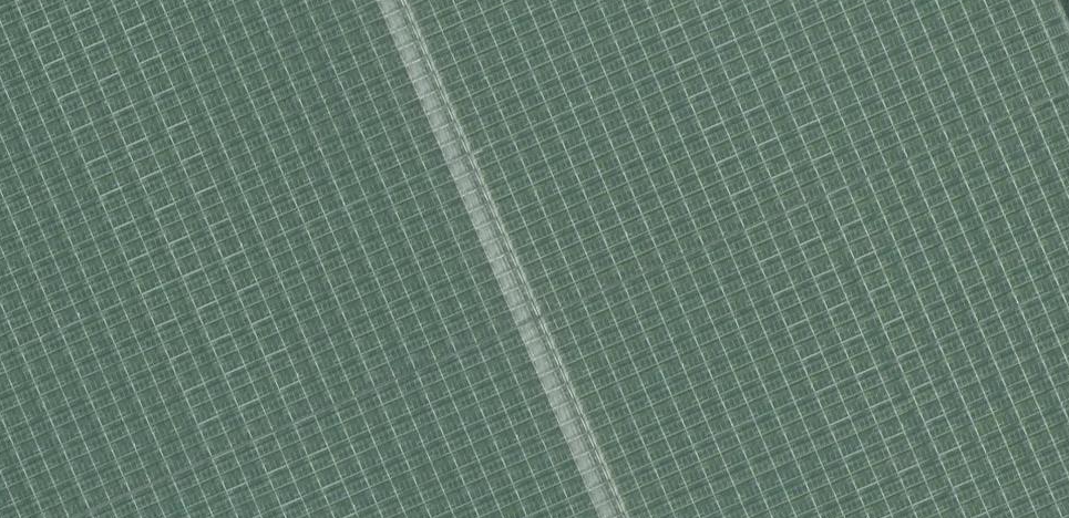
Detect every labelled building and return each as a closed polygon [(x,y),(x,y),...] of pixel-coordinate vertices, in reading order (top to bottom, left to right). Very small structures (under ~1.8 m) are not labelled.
[(1055,0),(0,0),(0,517),(1068,517),(1068,33),(1055,0)]
